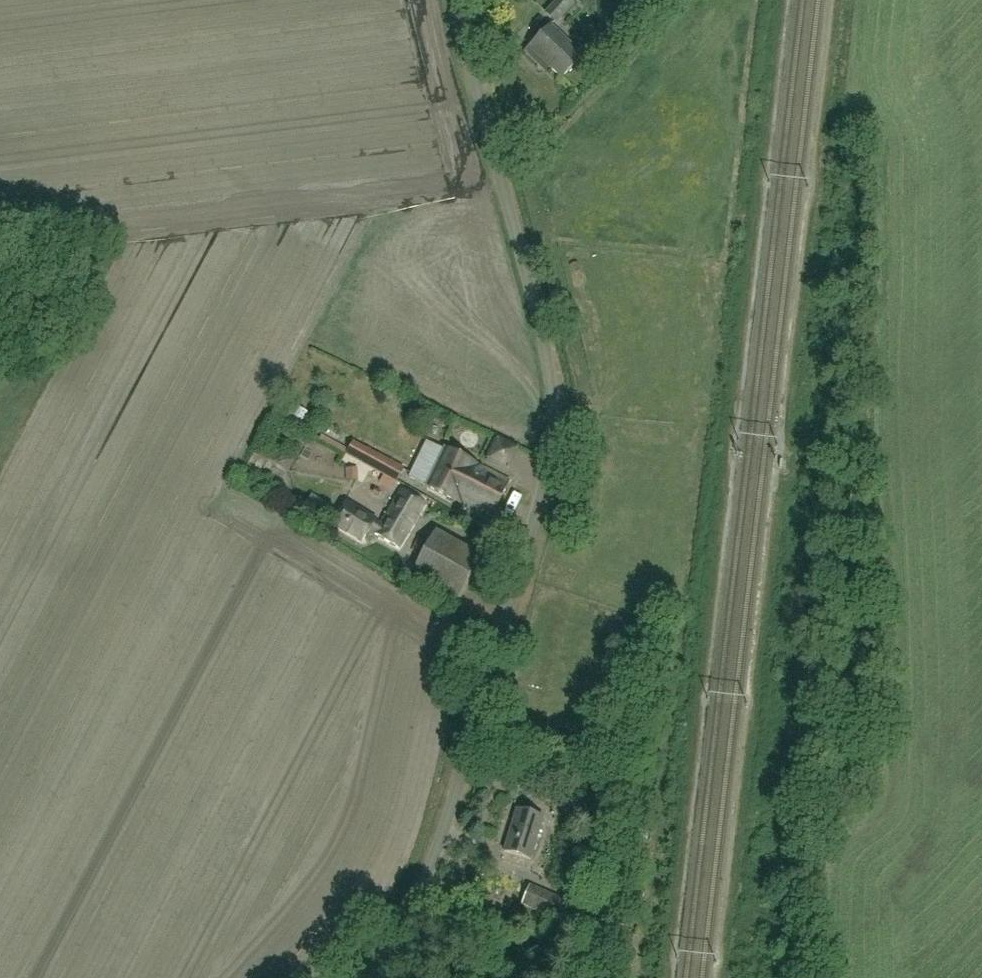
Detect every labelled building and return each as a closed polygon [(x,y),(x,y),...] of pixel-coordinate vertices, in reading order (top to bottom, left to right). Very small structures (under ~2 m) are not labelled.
[(574,4),(569,0),(558,0),(545,14),(556,24),(574,4)] [(582,56),(551,25),(525,51),(538,64),(543,59),(561,78),(582,56)] [(426,438),(410,475),(426,482),(442,445),(426,438)] [(396,480),(403,467),(368,448),(361,460),(396,480)] [(491,518),(510,480),(444,448),(426,485),(491,518)] [(402,488),(381,523),(375,519),(376,518),(346,500),(332,523),(362,541),(369,529),(376,532),(375,533),(399,547),(426,502),(402,488)] [(430,523),(410,563),(452,584),(472,544),(430,523)] [(543,817),(517,809),(504,850),(531,858),(543,817)] [(584,889),(589,876),(581,873),(576,886),(584,889)] [(577,929),(584,908),(530,884),(522,905),(577,929)]
